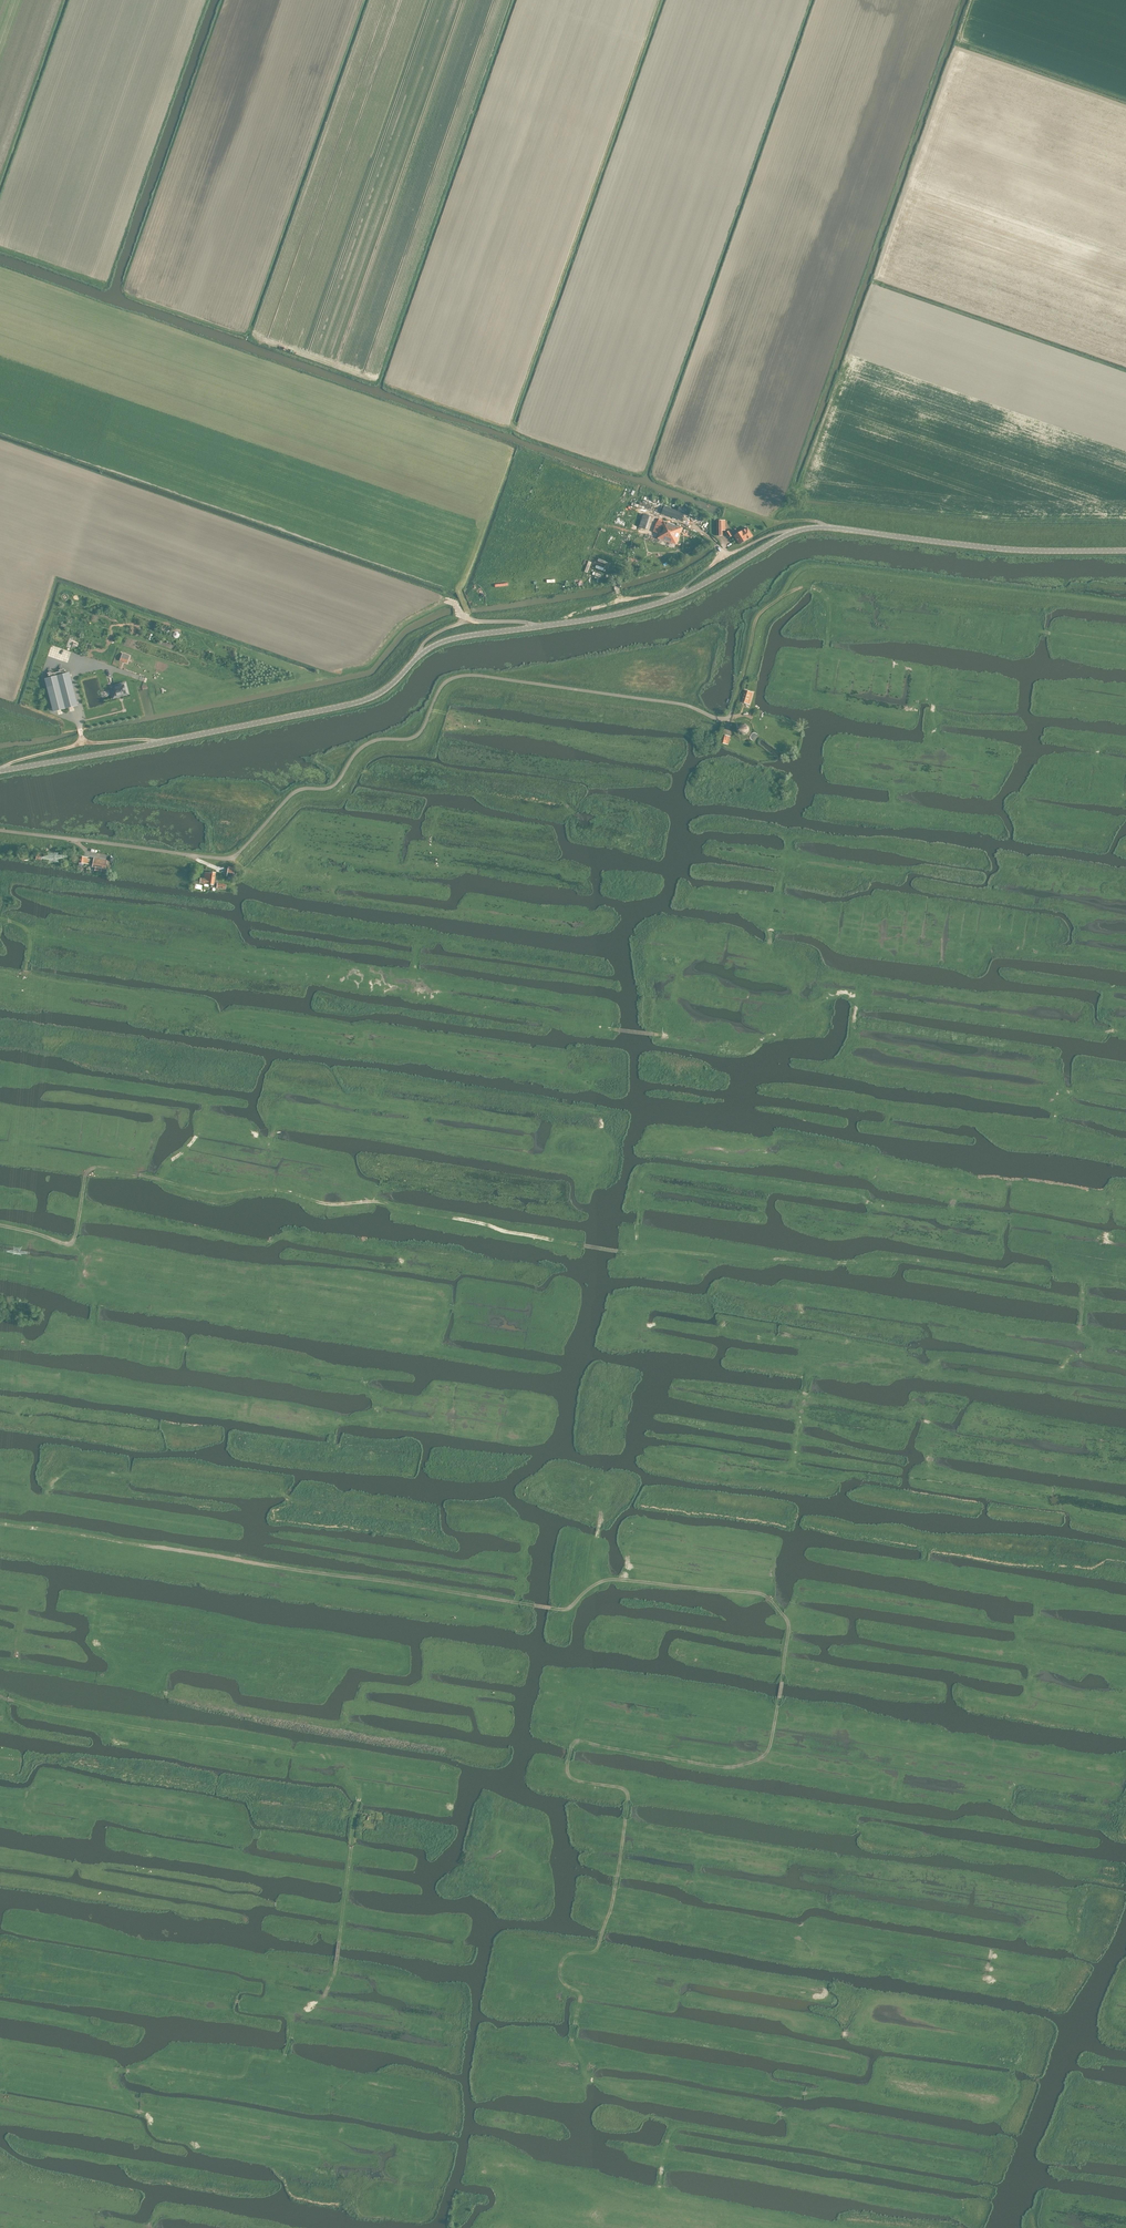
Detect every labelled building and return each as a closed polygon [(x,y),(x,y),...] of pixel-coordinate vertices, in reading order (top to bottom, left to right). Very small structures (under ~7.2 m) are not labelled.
[(642,502),(661,508),(664,501),(644,494),(642,502)] [(662,513),(682,520),(685,512),(684,512),(685,509),(678,507),(677,509),(664,505),(662,513)] [(639,525),(646,528),(651,515),(643,513),(639,525)] [(658,537),(676,544),(682,527),(663,520),(663,521),(658,519),(657,521),(656,521),(653,531),(659,533),(658,537)] [(734,535),(739,543),(753,535),(747,527),(734,535)] [(52,673),(68,667),(67,663),(61,665),(61,667),(54,669),(52,662),(49,663),(52,673)] [(45,678),(53,711),(77,705),(69,672),(45,678)] [(111,688),(114,697),(127,693),(124,684),(111,688)] [(740,701),(748,703),(752,691),(744,689),(740,701)] [(738,731),(742,734),(746,733),(749,730),(748,726),(745,723),(740,723),(738,727),(738,731)] [(730,736),(729,735),(722,734),(720,742),(728,744),(730,736)] [(94,870),(101,871),(102,868),(106,869),(107,862),(93,859),(92,867),(95,867),(94,870)] [(210,886),(224,887),(225,883),(216,882),(216,880),(213,879),(214,871),(209,871),(208,871),(204,871),(204,877),(200,876),(199,882),(210,883),(210,886)]
